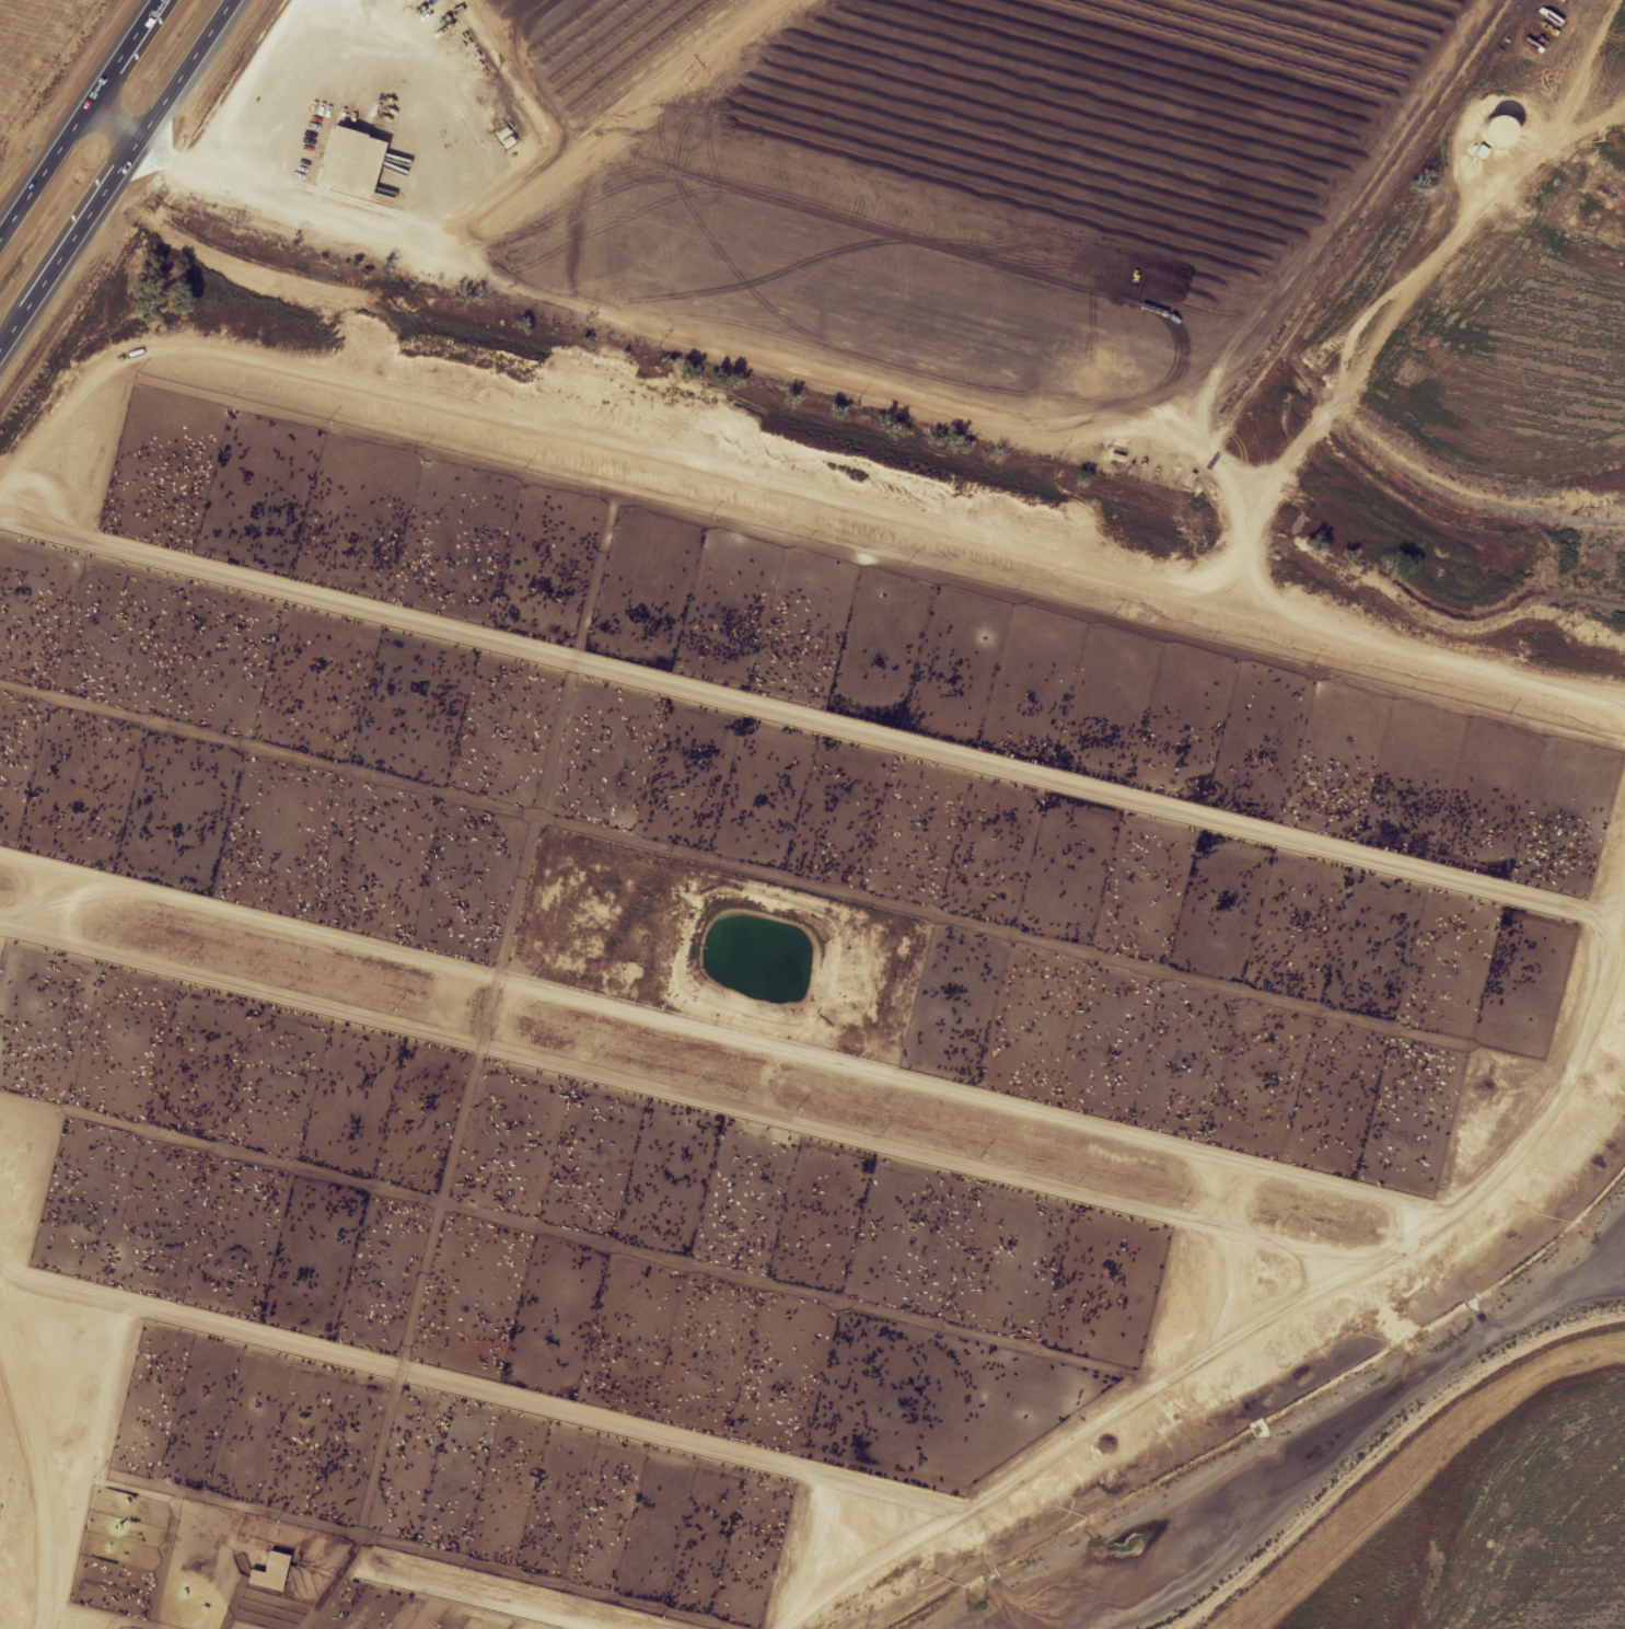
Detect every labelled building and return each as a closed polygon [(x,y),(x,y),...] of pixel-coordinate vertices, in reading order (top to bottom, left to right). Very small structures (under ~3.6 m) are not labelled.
[(379,196),(394,141),(340,127),(326,182),(379,196)] [(296,1556),(276,1552),(270,1574),(256,1570),(253,1585),(287,1593),(296,1556)]
